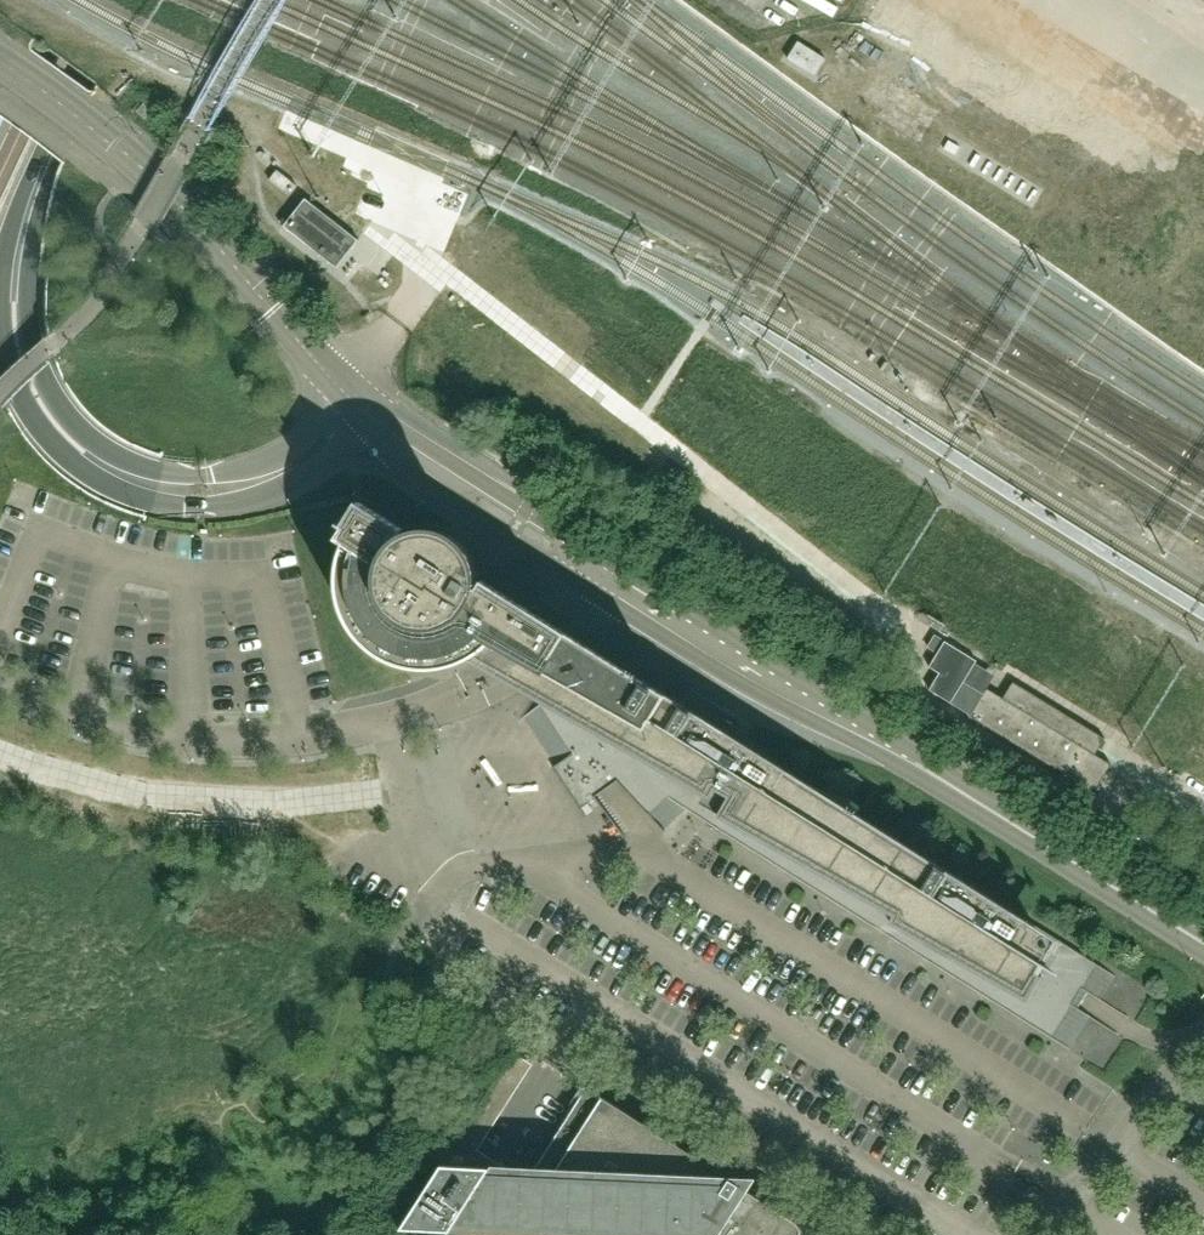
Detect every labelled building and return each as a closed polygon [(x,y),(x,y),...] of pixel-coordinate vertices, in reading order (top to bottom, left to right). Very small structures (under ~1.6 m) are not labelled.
[(787,59),(815,76),(826,59),(798,42),(787,59)] [(904,106),(890,127),(916,143),(929,122),(904,106)] [(276,170),(269,180),(289,196),(297,186),(276,170)] [(275,193),(262,210),(338,268),(359,240),(305,199),(297,210),(275,193)] [(1116,975),(645,680),(484,581),(480,588),(477,587),(478,582),(478,580),(478,576),(477,571),(476,567),(475,563),(474,561),(472,557),(471,555),(469,551),(466,548),(463,544),(458,540),(455,538),(451,535),(449,534),(445,533),(443,532),(439,531),(434,530),(432,530),(425,530),(419,531),(415,532),(413,533),(411,534),(407,535),(405,536),(401,539),(399,537),(404,529),(359,501),(345,525),(341,522),(340,524),(346,528),(340,539),(347,543),(346,546),(343,551),(342,557),(340,563),(340,569),(339,575),(339,581),(339,583),(340,589),(340,595),(342,601),(343,607),(345,612),(347,615),(349,621),(352,626),(355,631),(359,636),(363,640),(365,642),(367,644),(371,648),(376,652),(384,657),(389,660),(397,663),(403,665),(411,667),(414,668),(420,668),(423,669),(429,669),(432,669),(438,668),(445,667),(448,667),(451,666),(449,660),(457,658),(463,656),(543,702),(532,711),(521,719),(585,816),(601,806),(624,838),(651,817),(665,832),(688,810),(1070,1050),(1090,1017),(1119,1035),(1119,1034),(1130,1017),(1101,999),(1116,975)] [(936,635),(927,649),(937,655),(945,641),(936,635)] [(1105,738),(1014,682),(1003,698),(987,688),(983,695),(963,683),(977,661),(945,641),(937,655),(929,667),(940,673),(929,690),(951,703),(951,704),(1095,792),(1112,764),(1096,754),(1105,738)] [(582,1082),(581,1084),(587,1088),(535,1169),(496,1168),(476,1153),(532,1062),(515,1051),(401,1229),(537,1234),(802,1234),(803,1232),(803,1231),(802,1228),(801,1225),(799,1223),(797,1220),(582,1082)]
